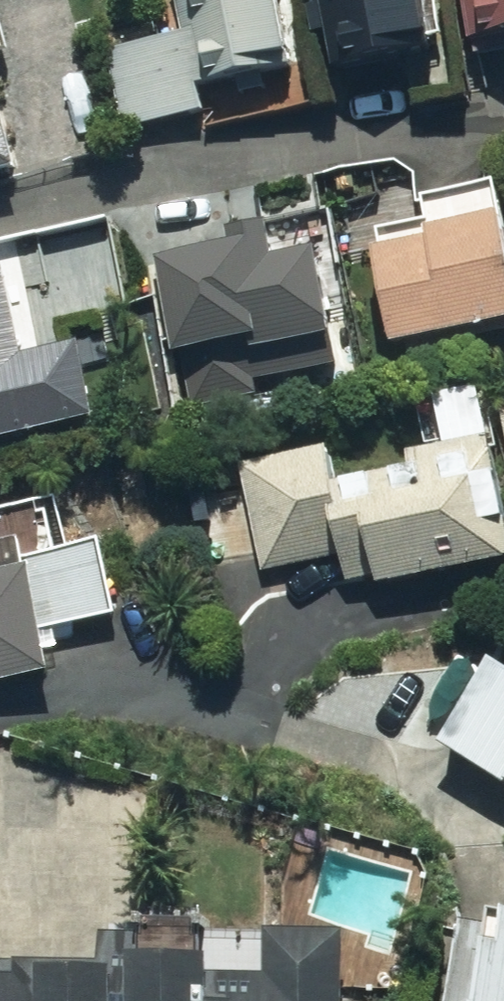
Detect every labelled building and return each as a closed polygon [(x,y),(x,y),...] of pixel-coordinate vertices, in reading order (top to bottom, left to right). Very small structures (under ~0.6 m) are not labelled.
[(191,33),(109,54),(128,129),(216,106),(209,79),(313,52),(299,0),(181,0),(191,33)] [(350,68),(466,43),(456,0),(335,0),(350,68)] [(488,43),(503,39),(503,0),(478,0),(488,43)] [(38,173),(0,39),(0,184),(38,173)] [(422,346),(503,326),(503,179),(439,195),(444,216),(388,230),(417,347),(422,346)] [(0,268),(0,440),(119,413),(102,336),(34,351),(15,265),(0,268)] [(503,565),(503,433),(354,462),(351,445),(252,464),(273,571),(361,555),(368,591),(503,565)] [(69,674),(61,627),(131,614),(116,536),(43,550),(40,533),(0,540),(0,687),(69,674)] [(458,741),(503,766),(503,658),(458,741)] [(455,1000),(503,1000),(503,912),(503,917),(469,912),(455,1000)] [(0,960),(0,1000),(367,1000),(368,929),(284,928),(284,974),(244,974),(245,959),(158,958),(158,934),(117,933),(117,961),(0,960)]
